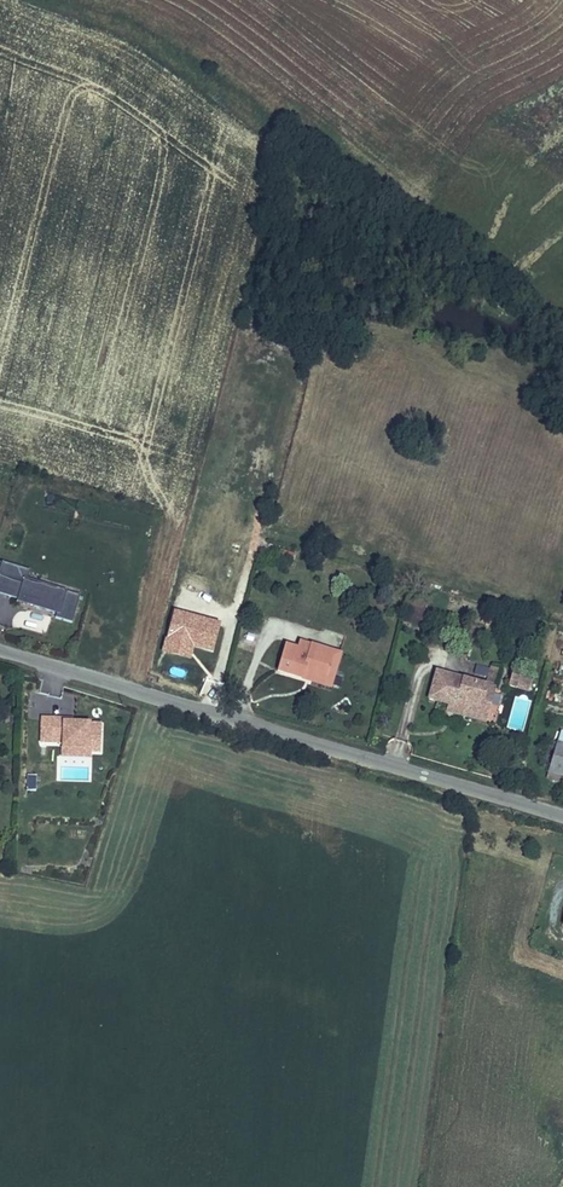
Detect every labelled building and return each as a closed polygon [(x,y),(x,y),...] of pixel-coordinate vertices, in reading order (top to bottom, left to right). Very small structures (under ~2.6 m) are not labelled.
[(72,623),(81,595),(29,580),(31,571),(3,563),(0,573),(0,595),(17,600),(19,603),(56,614),(55,618),(72,623)] [(308,650),(309,644),(300,641),(298,648),(308,650)] [(285,643),(277,672),(304,681),(308,666),(330,673),(336,651),(309,644),(308,650),(298,648),(285,643)] [(308,666),(304,681),(333,690),(343,653),(336,651),(330,673),(308,666)] [(487,678),(496,680),(499,669),(491,666),(487,678)] [(480,715),(489,685),(436,671),(428,700),(448,706),(480,715)] [(511,676),(507,688),(517,690),(521,679),(511,676)] [(533,682),(521,679),(517,690),(529,693),(533,682)] [(487,725),(498,687),(489,685),(480,715),(448,706),(446,713),(487,725)] [(74,717),(40,716),(39,746),(59,747),(59,758),(91,759),(91,753),(102,753),(103,723),(91,723),(91,722),(74,722),(74,717)] [(562,779),(562,732),(559,731),(546,774),(562,779)] [(27,774),(26,790),(36,791),(37,775),(27,774)]
